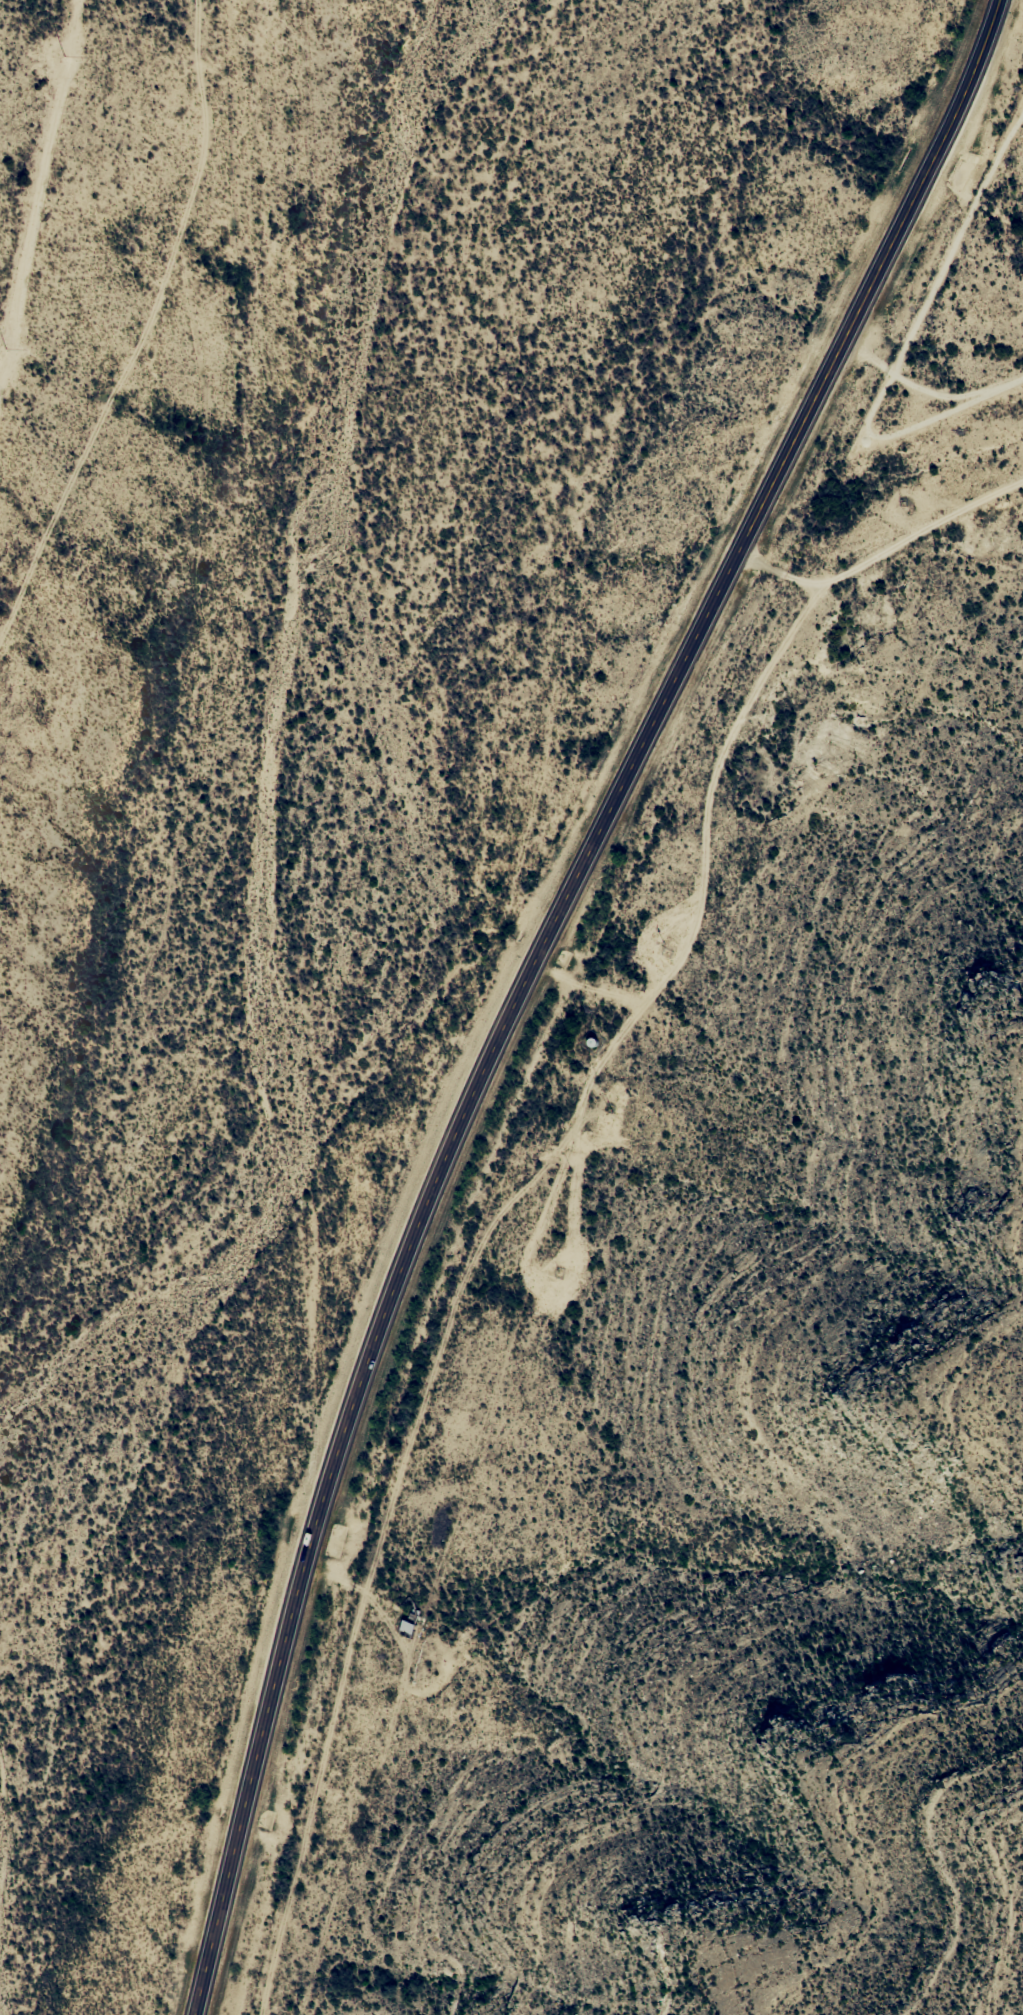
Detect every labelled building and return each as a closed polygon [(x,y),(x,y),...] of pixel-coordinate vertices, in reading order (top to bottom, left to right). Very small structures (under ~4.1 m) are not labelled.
[(399,1632),(410,1638),(416,1626),(404,1620),(399,1632)]
